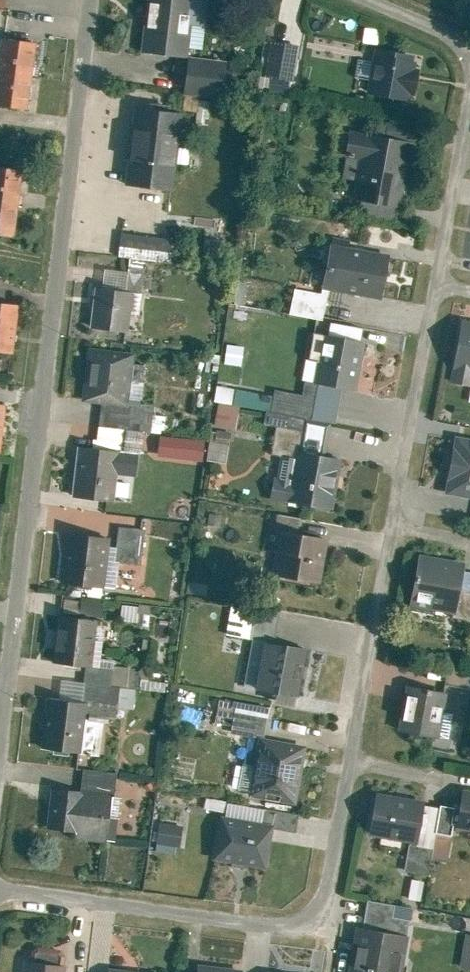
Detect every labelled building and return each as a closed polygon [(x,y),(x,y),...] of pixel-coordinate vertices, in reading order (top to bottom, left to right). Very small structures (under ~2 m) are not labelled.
[(139,54),(184,60),(188,27),(191,0),(145,0),(139,54)] [(188,27),(206,29),(209,0),(191,0),(188,27)] [(0,70),(0,72),(35,76),(39,44),(4,39),(0,70)] [(263,80),(292,84),(298,48),(269,44),(263,80)] [(365,98),(408,105),(416,58),(373,51),(365,98)] [(185,59),(182,98),(220,101),(224,62),(185,59)] [(30,114),(35,76),(0,72),(0,110),(30,114)] [(123,189),(170,194),(180,116),(133,111),(123,189)] [(351,203),(398,212),(411,149),(348,137),(343,160),(359,163),(351,203)] [(20,204),(24,172),(0,169),(0,201),(20,204)] [(16,241),(20,204),(0,201),(0,239),(16,241)] [(171,242),(120,236),(117,261),(168,266),(169,259),(170,245),(171,242)] [(191,247),(170,245),(169,259),(189,262),(191,247)] [(329,248),(320,292),(378,303),(387,259),(329,248)] [(89,331),(126,336),(131,297),(94,292),(89,331)] [(293,292),(289,317),(322,323),(327,298),(293,292)] [(15,357),(21,309),(0,307),(0,355),(15,357)] [(460,323),(449,386),(469,390),(469,325),(460,323)] [(341,391),(354,394),(363,345),(321,338),(313,386),(317,387),(341,391)] [(86,349),(79,404),(127,410),(133,355),(86,349)] [(270,415),(310,422),(317,387),(313,386),(304,384),(301,399),(274,394),(270,415)] [(341,391),(317,387),(310,422),(335,426),(341,391)] [(271,399),(217,389),(214,404),(218,405),(239,409),(269,414),(271,399)] [(239,409),(218,405),(213,428),(235,432),(239,409)] [(2,456),(8,409),(0,408),(0,456),(2,456)] [(271,501),(330,512),(339,462),(323,459),(329,426),(303,421),(297,454),(295,462),(279,459),(271,501)] [(230,437),(210,434),(205,463),(225,466),(230,437)] [(201,446),(159,440),(156,460),(199,465),(201,446)] [(443,496),(469,501),(469,442),(453,440),(443,496)] [(76,450),(70,500),(113,505),(119,455),(76,450)] [(116,565),(139,568),(144,533),(117,530),(114,550),(118,551),(116,565)] [(269,576),(319,586),(327,542),(278,533),(269,576)] [(65,535),(59,585),(103,590),(107,550),(108,540),(65,535)] [(107,550),(103,590),(113,592),(118,551),(107,550)] [(454,618),(462,566),(417,559),(409,610),(454,618)] [(207,587),(188,584),(186,596),(205,599),(207,587)] [(253,638),(260,605),(235,601),(229,634),(253,638)] [(138,609),(121,607),(119,624),(136,626),(138,609)] [(56,619),(50,666),(90,671),(96,624),(56,619)] [(254,692),(297,701),(306,654),(263,645),(254,692)] [(135,672),(112,669),(110,689),(132,692),(135,672)] [(84,686),(81,706),(116,710),(118,690),(110,689),(112,674),(86,671),(84,686)] [(60,683),(57,703),(81,706),(84,686),(60,683)] [(397,733),(436,740),(445,697),(405,689),(397,733)] [(222,698),(217,727),(269,736),(274,706),(222,698)] [(45,701),(39,751),(79,756),(85,706),(81,706),(57,703),(45,701)] [(248,801),(294,809),(305,750),(259,741),(248,801)] [(116,777),(83,773),(80,795),(113,799),(116,777)] [(146,780),(123,777),(121,790),(144,793),(146,780)] [(463,789),(455,834),(469,837),(469,790),(463,789)] [(50,792),(44,837),(103,845),(104,839),(109,799),(50,792)] [(422,805),(373,797),(365,838),(415,847),(422,805)] [(221,814),(212,864),(264,873),(273,823),(221,814)] [(181,829),(159,826),(156,847),(178,850),(181,829)] [(423,900),(427,881),(415,878),(411,898),(423,900)] [(406,941),(356,932),(348,971),(401,971),(406,941)]
